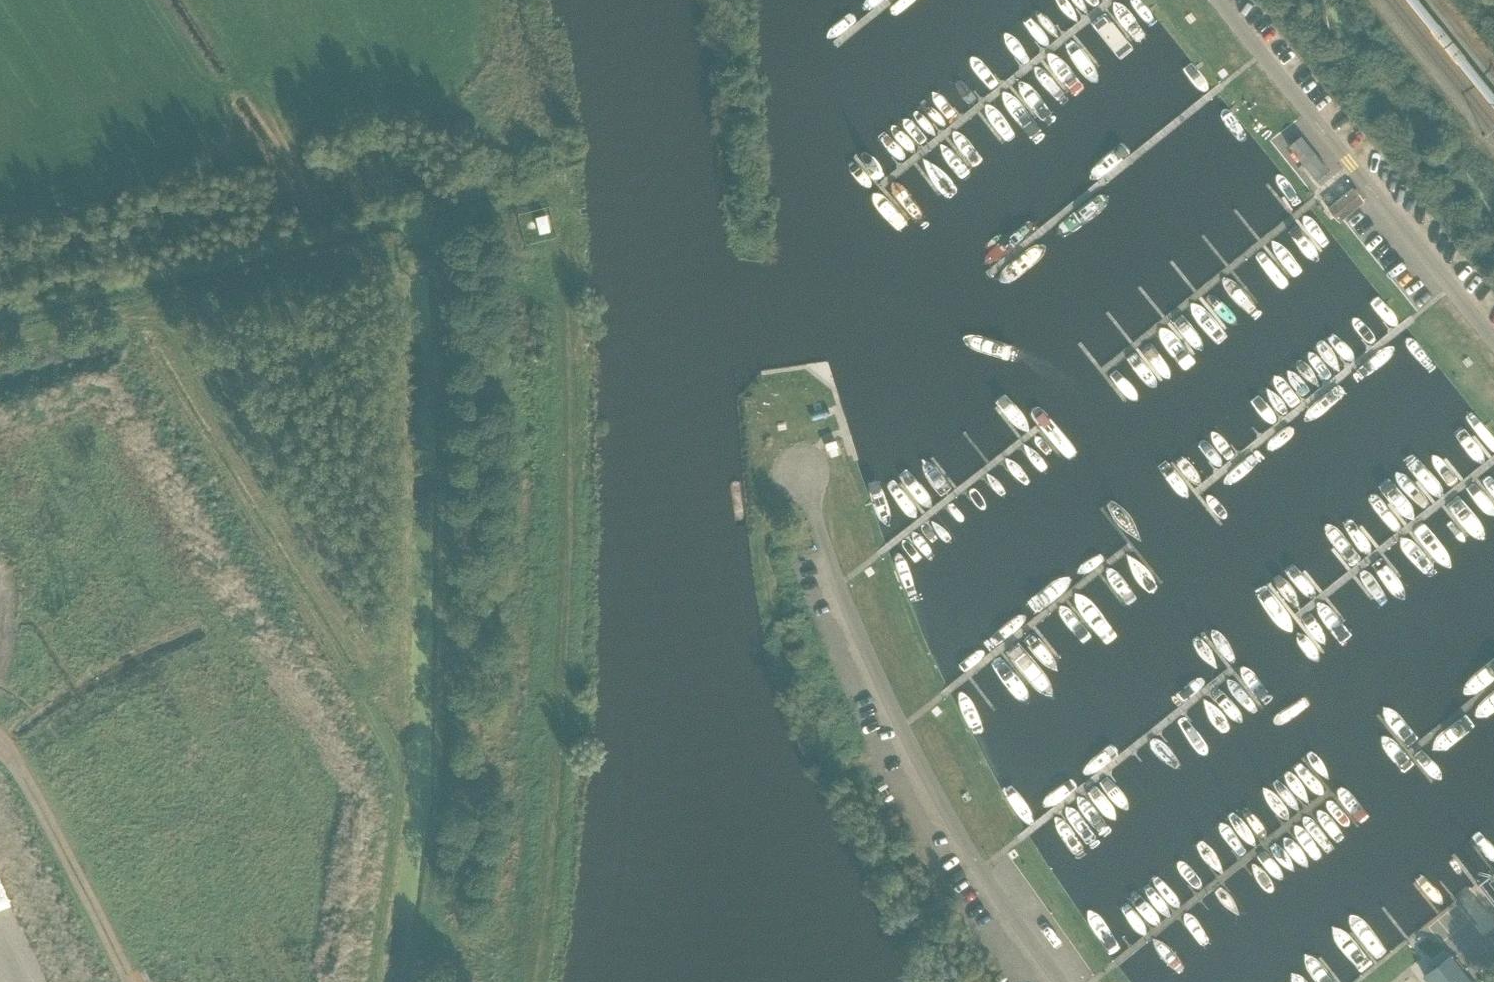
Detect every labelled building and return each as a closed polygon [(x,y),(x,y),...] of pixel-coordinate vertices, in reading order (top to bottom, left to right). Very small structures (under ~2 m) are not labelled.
[(834,439),(826,441),(828,449),(836,447),(834,439)] [(1451,958),(1426,978),(1429,981),(1471,981),(1451,958)]
